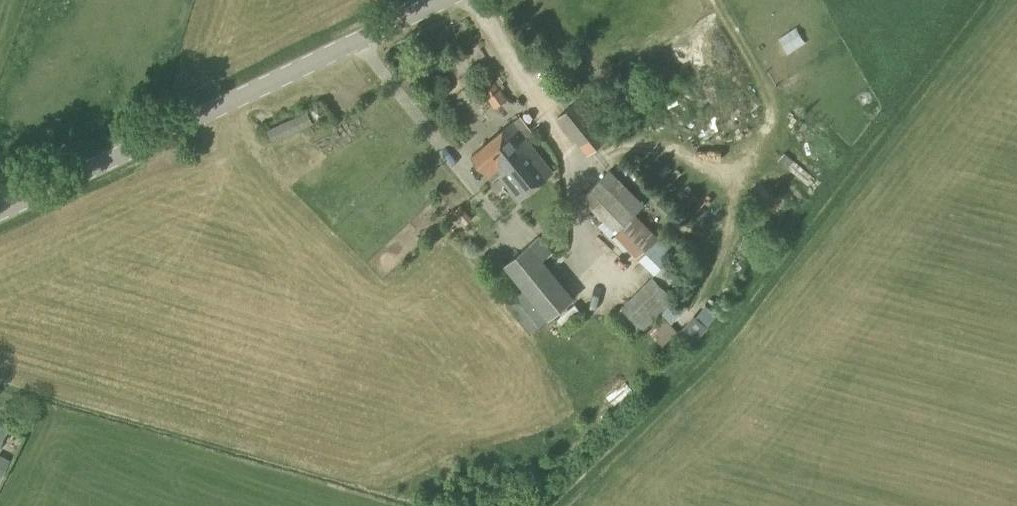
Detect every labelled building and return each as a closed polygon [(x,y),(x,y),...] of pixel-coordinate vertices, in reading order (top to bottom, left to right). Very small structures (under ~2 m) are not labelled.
[(555,61),(564,55),(556,43),(547,49),(555,61)] [(495,108),(507,98),(494,82),(482,91),(495,108)] [(598,99),(606,92),(599,84),(591,91),(598,99)] [(587,155),(607,138),(576,101),(557,117),(587,155)] [(770,110),(756,114),(761,130),(775,126),(770,110)] [(520,116),(471,155),(491,180),(497,175),(517,200),(534,185),(552,171),(526,138),(533,132),(520,116)] [(659,237),(635,213),(644,203),(610,170),(581,200),(615,233),(611,238),(625,251),(628,248),(639,258),(659,237)] [(464,225),(472,218),(460,205),(453,211),(464,225)] [(548,319),(575,298),(542,259),(553,250),(540,235),(503,265),(548,319)] [(654,273),(651,275),(664,288),(678,274),(665,262),(654,273)] [(565,321),(585,307),(580,299),(560,313),(565,321)] [(695,342),(717,314),(705,304),(695,316),(693,314),(680,329),(695,342)] [(663,345),(677,331),(662,316),(648,330),(663,345)] [(0,455),(0,477),(1,478),(10,460),(0,455)]
